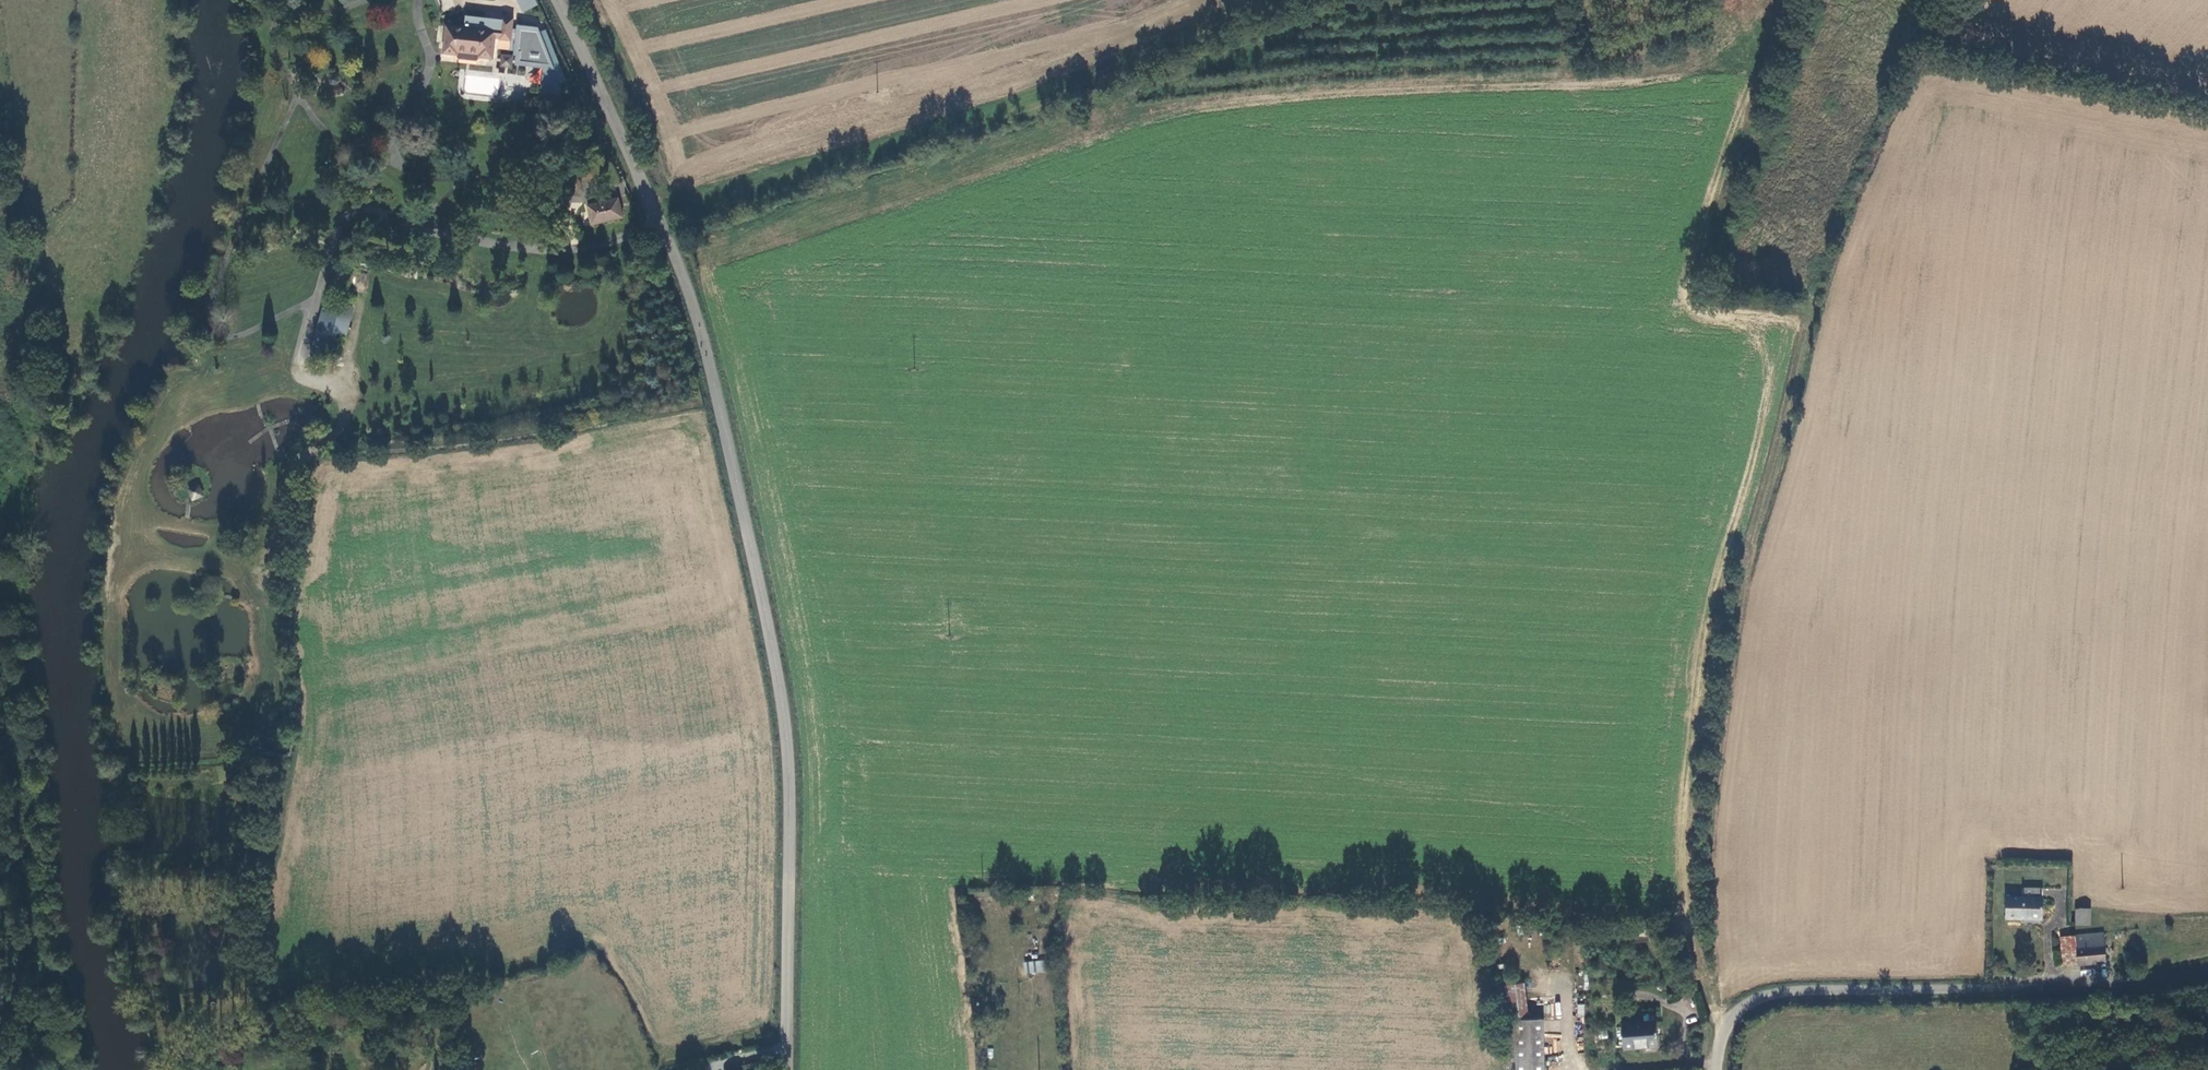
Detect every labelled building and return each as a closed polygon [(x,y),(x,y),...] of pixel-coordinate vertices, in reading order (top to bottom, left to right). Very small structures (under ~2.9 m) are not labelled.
[(523,12),(538,4),(536,0),(516,0),(523,12)] [(497,35),(513,37),(516,15),(503,13),(502,24),(494,23),(493,29),(446,25),(444,52),(457,53),(458,49),(481,51),(481,56),(495,57),(497,35)] [(515,25),(512,54),(500,53),(499,67),(512,69),(512,65),(536,67),(539,75),(518,81),(540,83),(542,91),(556,93),(560,91),(562,77),(548,28),(515,25)] [(626,215),(622,198),(592,206),(597,223),(626,215)] [(334,262),(314,355),(331,358),(351,265),(334,262)] [(192,501),(204,496),(200,485),(188,490),(192,501)] [(2037,918),(2036,887),(2016,888),(2016,898),(1999,899),(2000,919),(2037,918)] [(2091,925),(2091,909),(2076,909),(2076,925),(2091,925)] [(2103,943),(2101,930),(2073,934),(2077,963),(2077,965),(2106,962),(2105,952),(2110,952),(2109,943),(2103,943)] [(2060,965),(2077,963),(2073,934),(2057,936),(2060,965)] [(1046,972),(1045,960),(1025,961),(1026,973),(1046,972)] [(1501,1022),(1524,1021),(1523,987),(1497,987),(1501,1022)] [(1624,1021),(1627,1047),(1660,1044),(1657,1018),(1624,1021)] [(1513,1069),(1542,1069),(1539,1021),(1524,1021),(1501,1022),(1505,1063),(1513,1063),(1513,1069)]
